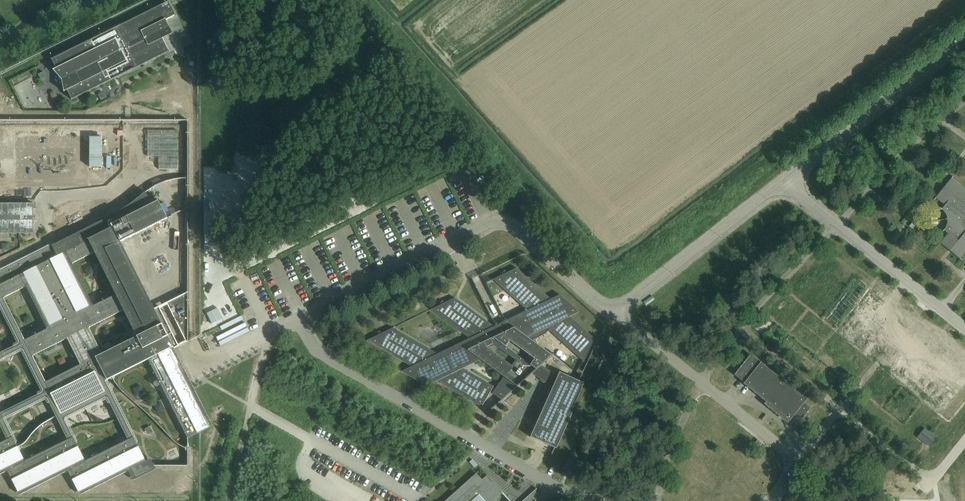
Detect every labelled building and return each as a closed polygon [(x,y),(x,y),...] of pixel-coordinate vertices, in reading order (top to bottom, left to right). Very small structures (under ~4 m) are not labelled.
[(52,60),(56,69),(53,70),(62,80),(64,92),(67,91),(72,100),(170,51),(163,38),(173,33),(166,20),(176,15),(169,1),(52,60)] [(148,170),(178,170),(178,131),(148,131),(148,170)] [(40,178),(40,182),(44,182),(44,178),(71,177),(71,147),(0,147),(0,178),(40,178)] [(960,187),(950,180),(946,185),(942,189),(936,197),(946,204),(942,209),(940,208),(940,209),(941,210),(942,210),(945,213),(946,215),(947,217),(947,219),(934,221),(947,220),(947,222),(947,224),(946,227),(944,231),(943,231),(942,232),(943,232),(944,231),(949,235),(941,244),(949,250),(959,258),(964,250),(964,190),(960,187)] [(174,349),(178,347),(179,346),(186,343),(188,342),(188,293),(154,310),(121,242),(167,219),(157,198),(150,201),(146,192),(127,207),(120,212),(0,273),(0,303),(19,342),(19,344),(1,353),(0,352),(0,360),(21,349),(24,350),(43,390),(43,393),(1,413),(0,412),(0,425),(8,440),(0,444),(0,475),(8,471),(20,495),(68,471),(80,495),(129,471),(133,481),(156,469),(151,459),(146,462),(105,381),(148,360),(159,380),(154,383),(153,384),(154,386),(155,387),(157,387),(161,385),(188,439),(201,432),(213,426),(192,383),(190,380),(174,349)] [(0,204),(0,234),(33,234),(33,204),(0,204)] [(486,399),(487,400),(489,396),(488,395),(493,387),(462,369),(480,361),(503,378),(495,390),(498,392),(495,396),(501,400),(487,413),(488,414),(533,373),(541,379),(540,381),(544,384),(545,382),(553,387),(530,438),(554,448),(552,452),(551,454),(552,455),(585,382),(583,382),(581,388),(577,386),(580,380),(579,380),(577,386),(560,373),(559,372),(557,378),(541,366),(554,355),(553,354),(551,355),(530,340),(549,331),(586,364),(584,370),(598,339),(597,341),(570,317),(579,313),(560,295),(557,293),(548,297),(516,269),(507,273),(505,271),(501,274),(503,275),(493,280),(528,311),(505,322),(497,325),(494,327),(458,301),(455,298),(445,303),(442,301),(440,305),(431,310),(470,339),(437,354),(393,328),(382,334),(379,332),(377,336),(367,341),(408,365),(411,367),(401,372),(426,387),(437,382),(443,385),(481,408),(486,399)] [(244,320),(242,316),(220,327),(222,331),(244,320)] [(216,338),(218,342),(247,327),(245,323),(216,338)] [(219,342),(221,346),(250,332),(248,328),(219,342)] [(804,400),(751,357),(735,376),(734,375),(794,424),(795,423),(794,423),(796,420),(798,421),(798,422),(808,410),(801,405),(804,400)] [(930,448),(937,439),(925,428),(917,437),(930,448)] [(562,473),(565,475),(568,476),(571,478),(578,463),(568,459),(562,473)] [(503,494),(487,476),(482,480),(476,474),(446,500),(495,500),(503,494)]
